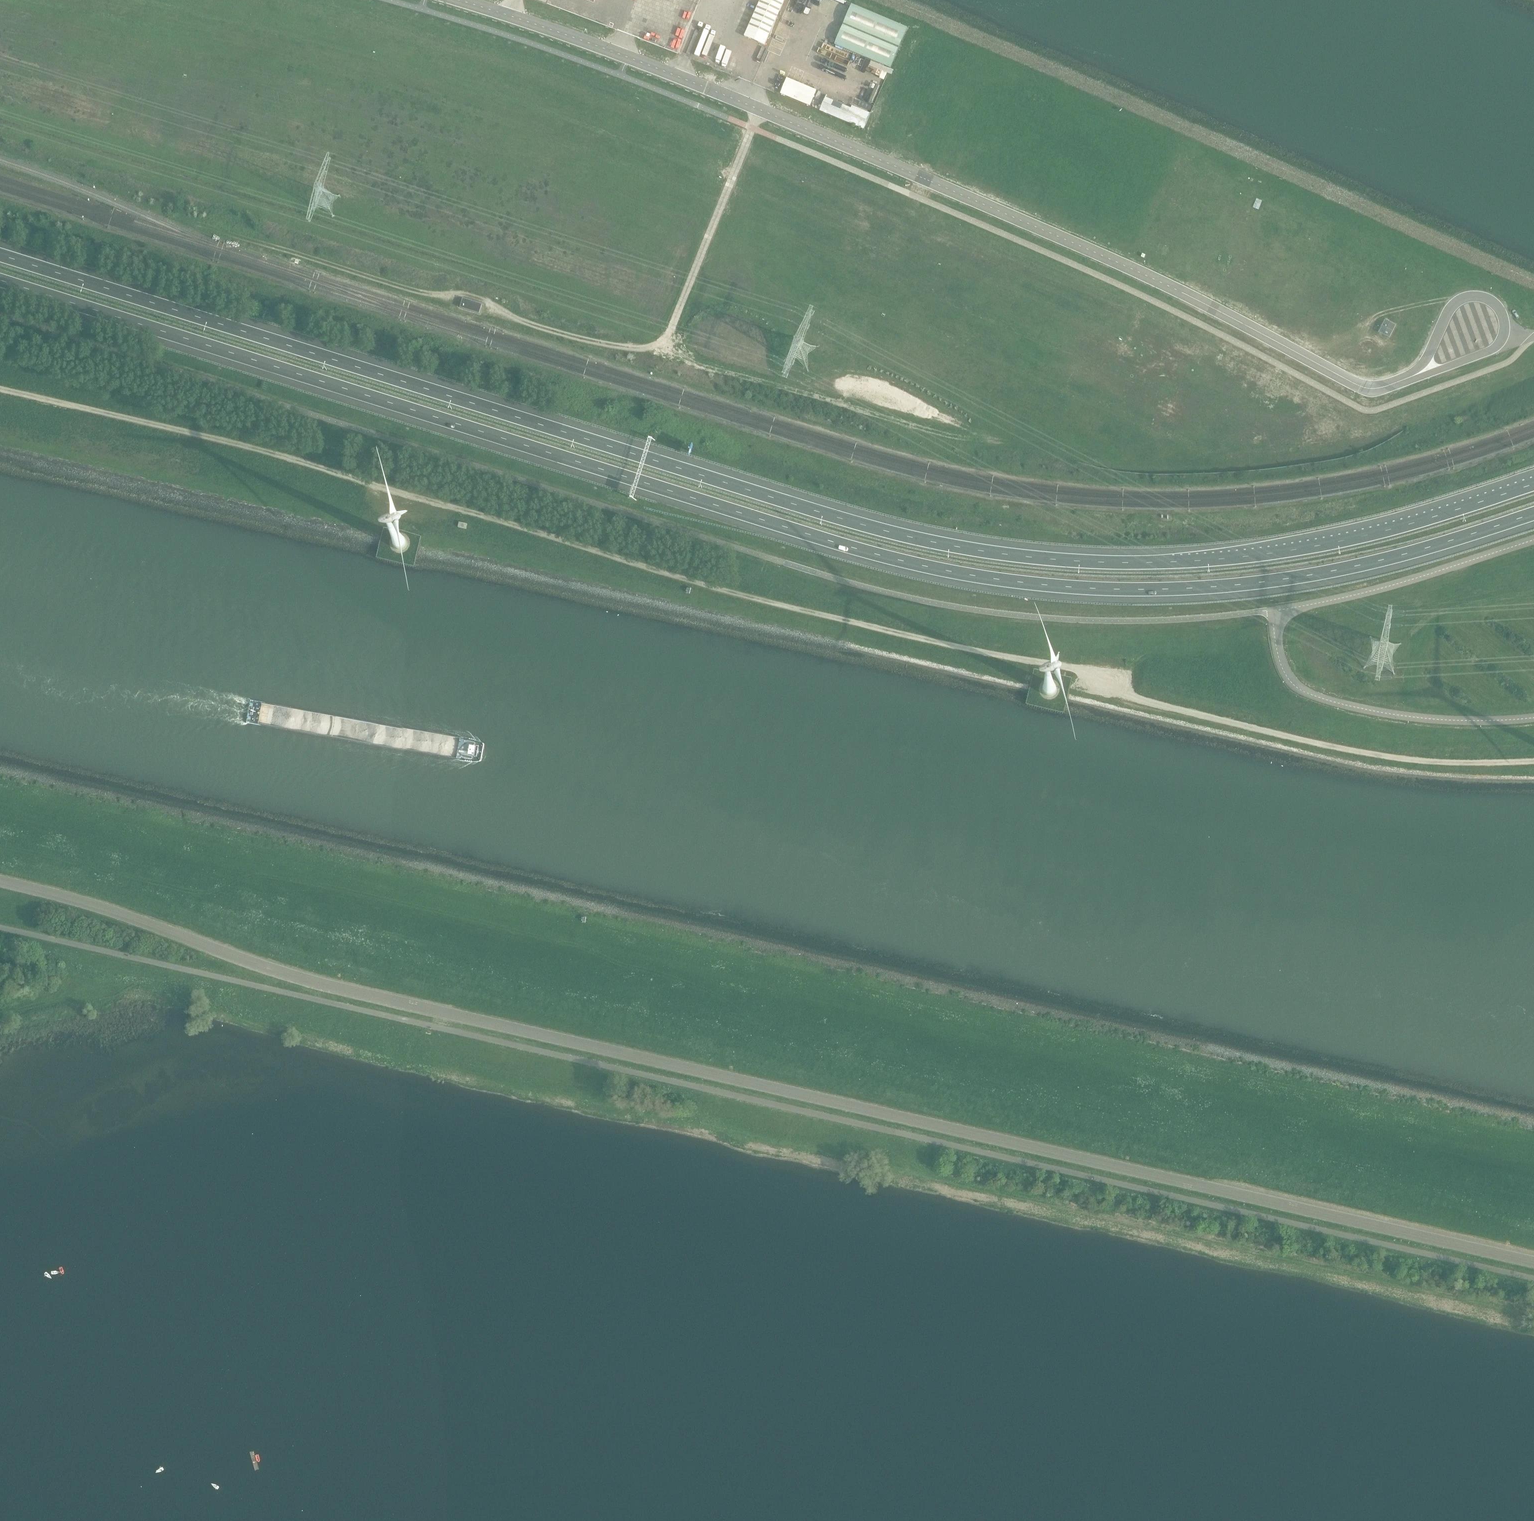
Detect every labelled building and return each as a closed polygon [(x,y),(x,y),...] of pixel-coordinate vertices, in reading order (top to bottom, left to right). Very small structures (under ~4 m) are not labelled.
[(784,0),(760,0),(760,2),(744,36),(764,45),(784,0)] [(852,3),(835,44),(891,68),(909,27),(852,3)] [(811,105),(817,89),(787,77),(781,92),(811,105)] [(826,94),(819,110),(864,129),(871,113),(826,94)] [(482,304),(463,298),(460,307),(479,314),(482,304)]
